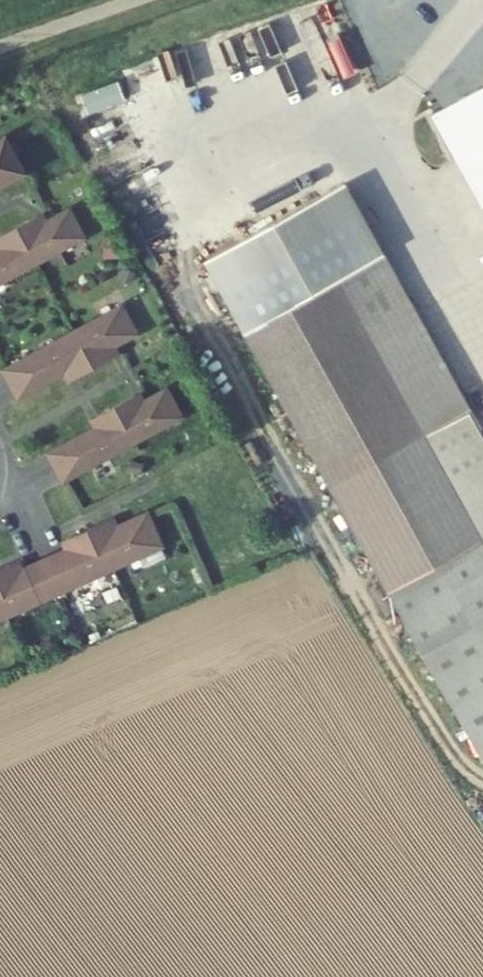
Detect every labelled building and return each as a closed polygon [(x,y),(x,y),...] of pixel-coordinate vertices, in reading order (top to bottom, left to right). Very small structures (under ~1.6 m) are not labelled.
[(442,103),(482,183),(482,82),(442,103)] [(30,174),(10,137),(0,143),(0,190),(30,174)] [(100,200),(52,224),(45,228),(41,219),(2,240),(6,248),(0,252),(0,288),(115,229),(100,200)] [(48,216),(41,219),(45,228),(52,224),(48,216)] [(380,241),(242,318),(482,750),(482,426),(380,241)] [(3,375),(18,404),(66,379),(73,376),(77,384),(116,364),(112,356),(118,352),(166,328),(151,299),(3,375)] [(123,361),(118,352),(112,356),(116,364),(123,361)] [(73,376),(66,379),(71,388),(77,384),(73,376)] [(96,436),(47,461),(62,489),(208,413),(194,384),(147,409),(141,412),(136,403),(97,423),(102,432),(96,436)] [(142,400),(136,403),(141,412),(147,409),(142,400)] [(102,432),(97,423),(91,427),(96,436),(102,432)] [(162,557),(147,523),(118,535),(114,527),(60,550),(64,558),(18,578),(14,569),(0,575),(0,626),(162,557)]
